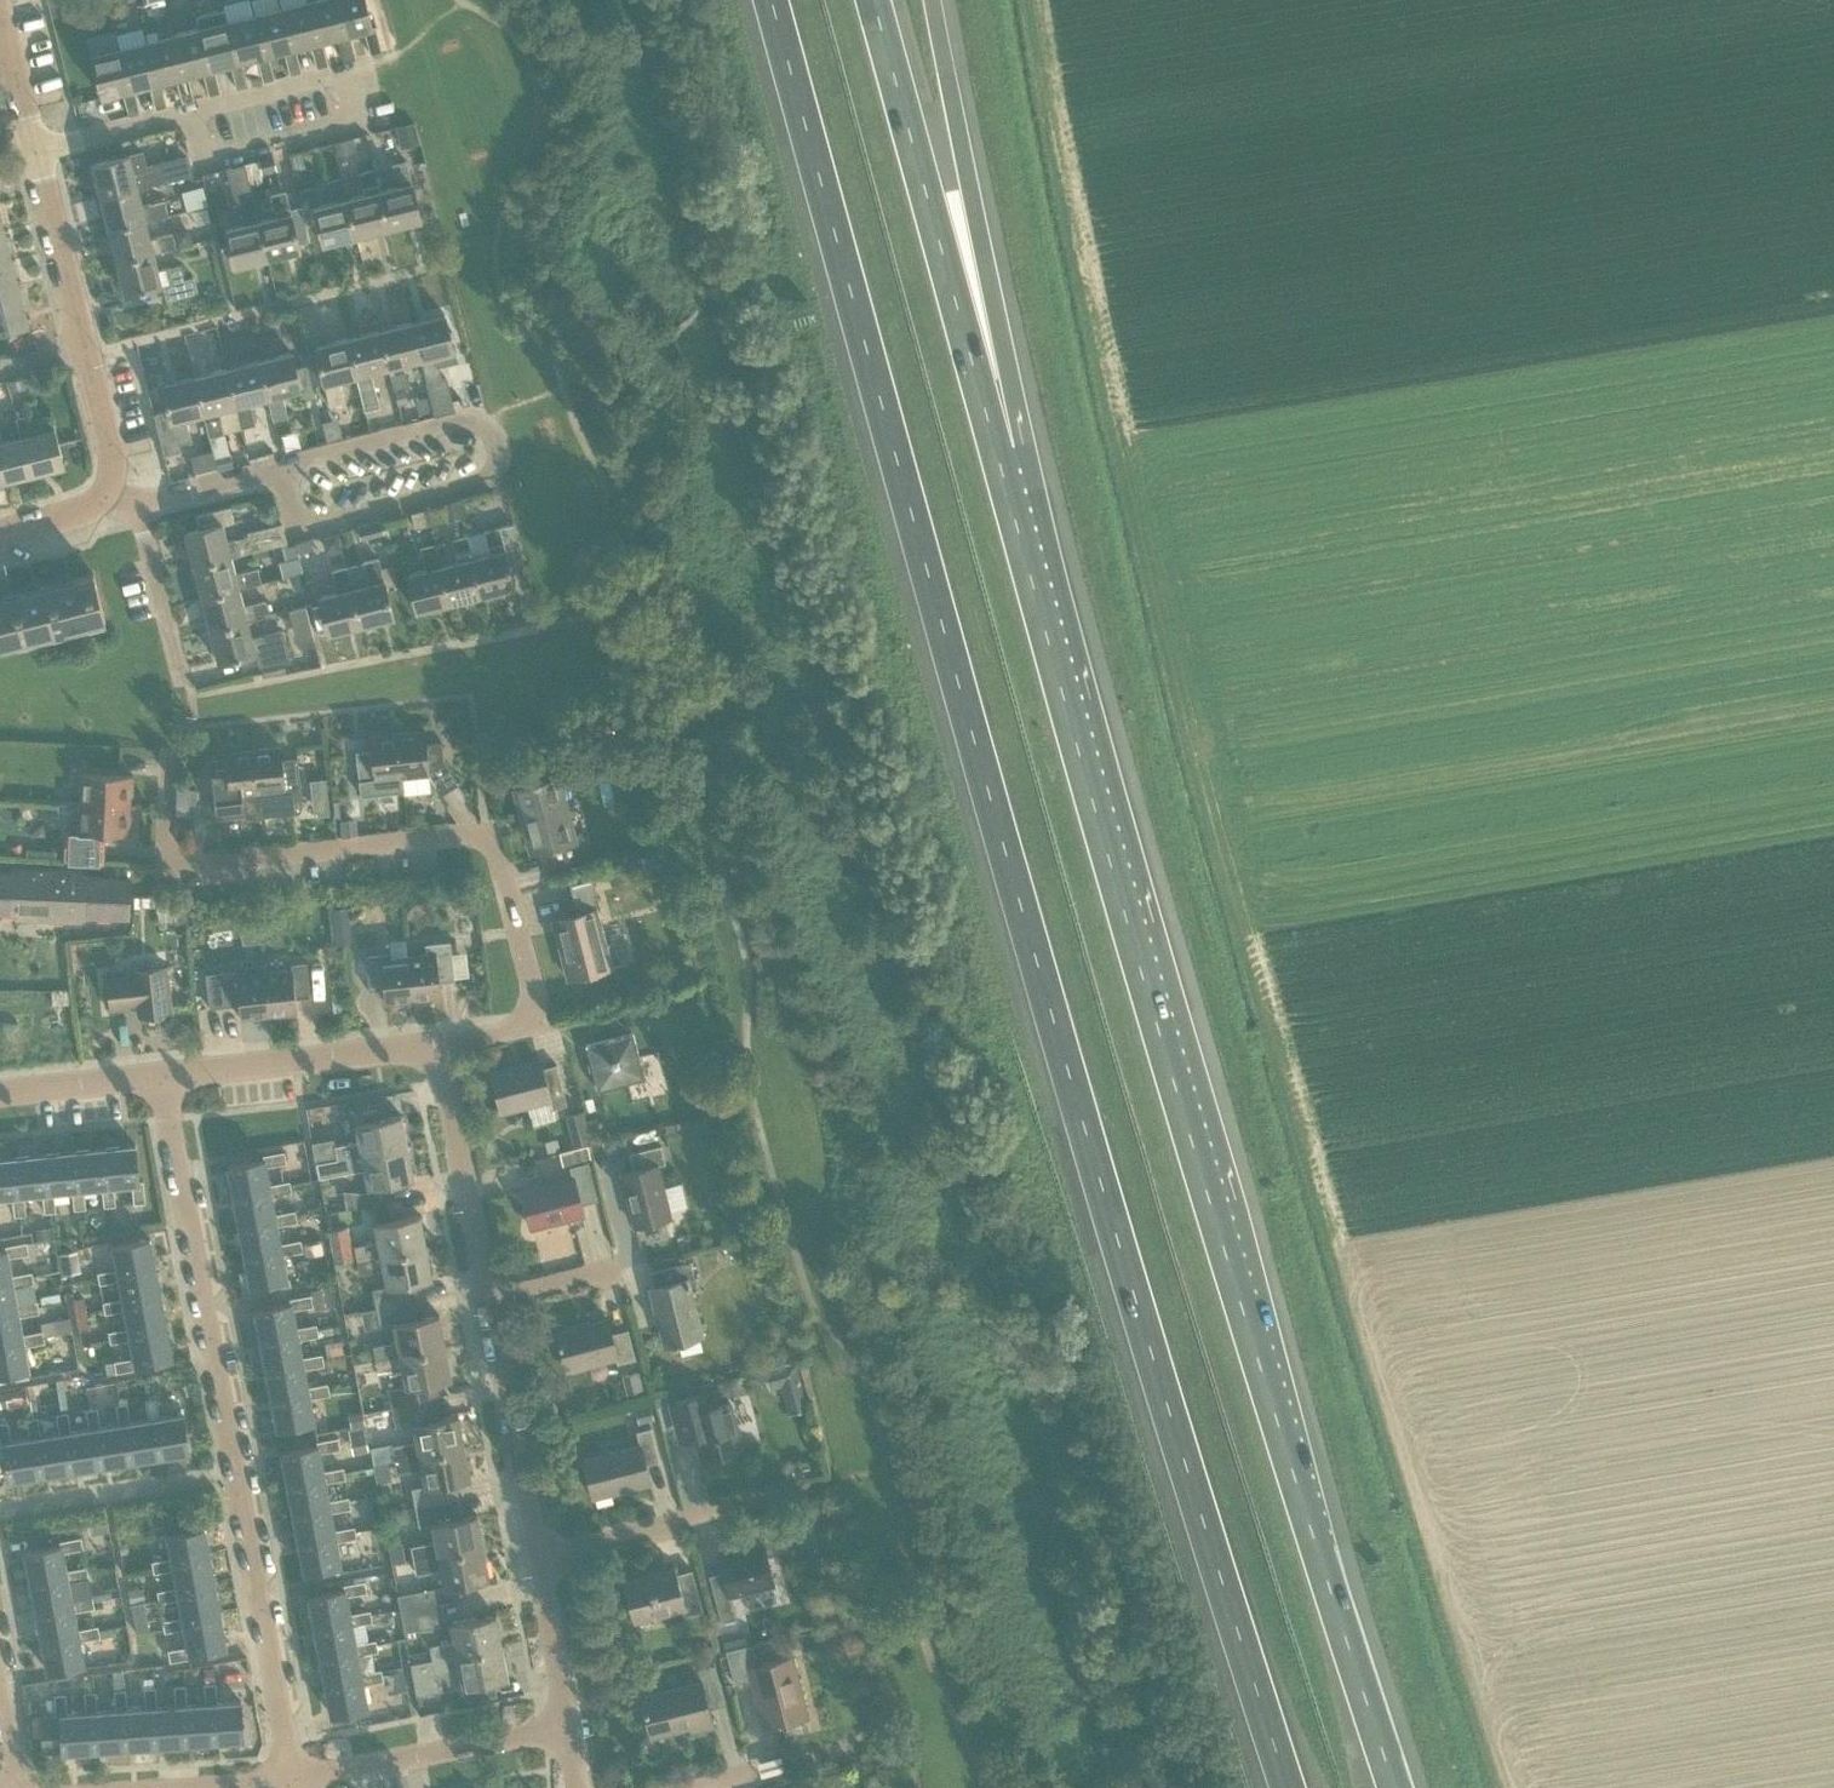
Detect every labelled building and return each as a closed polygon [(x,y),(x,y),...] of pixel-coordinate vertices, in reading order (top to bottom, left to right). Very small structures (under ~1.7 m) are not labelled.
[(322,40),(318,41),(308,0),(303,0),(280,6),(291,47),(295,46),(311,42),(317,66),(328,63),(322,40)] [(349,33),(345,34),(336,0),(308,0),(318,41),(322,40),(338,36),(344,59),(353,57),(355,57),(349,33)] [(349,33),(364,29),(370,53),(382,50),(375,25),(372,25),(366,0),(336,0),(345,34),(349,33)] [(301,70),(295,46),(291,47),(280,6),(254,13),(264,54),(268,53),(284,49),(290,73),(301,70)] [(264,54),(254,13),(227,19),(237,61),(241,60),(257,56),(263,80),(274,77),(268,53),(264,54)] [(247,84),(241,60),(237,61),(227,19),(200,26),(210,68),(214,67),(230,63),(236,87),(247,84)] [(221,91),(214,67),(210,68),(200,26),(173,33),(184,75),(188,74),(203,70),(209,94),(221,91)] [(194,98),(188,74),(184,75),(173,33),(146,40),(157,81),(161,80),(177,76),(183,100),(194,98)] [(167,104),(161,80),(157,81),(146,40),(118,47),(130,88),(134,87),(150,83),(156,107),(167,104)] [(130,88),(118,47),(91,54),(102,95),(123,90),(129,114),(140,111),(134,87),(130,88)] [(323,243),(356,235),(347,198),(348,198),(342,175),(334,140),(319,144),(327,179),(333,201),(314,206),(323,243)] [(138,187),(160,182),(194,174),(189,153),(162,160),(156,167),(148,169),(143,151),(130,154),(92,163),(101,196),(138,187)] [(379,190),(388,227),(421,219),(406,160),(391,163),(397,185),(379,190)] [(258,220),(259,220),(245,162),(227,166),(235,202),(239,201),(244,223),(225,228),(235,265),(267,257),(258,220)] [(347,198),(356,235),(388,227),(379,190),(374,168),(360,171),(365,193),(348,198),(347,198)] [(142,205),(138,187),(101,196),(109,228),(146,219),(168,214),(164,199),(142,205)] [(276,215),(259,220),(258,220),(267,257),(300,249),(285,190),(271,193),(276,215)] [(150,237),(146,219),(109,228),(117,260),(154,251),(176,246),(172,231),(150,237)] [(13,264),(6,235),(0,237),(0,268),(13,264)] [(154,251),(117,260),(125,293),(162,283),(166,300),(198,292),(193,275),(184,277),(180,263),(158,269),(154,251)] [(21,293),(13,264),(0,268),(0,298),(21,293)] [(21,293),(0,298),(0,330),(28,323),(21,293)] [(421,358),(420,358),(426,380),(441,376),(435,354),(454,350),(444,312),(412,321),(421,358)] [(389,366),(388,366),(394,388),(409,384),(403,362),(420,358),(421,358),(412,321),(380,329),(389,366)] [(32,339),(29,328),(10,333),(12,343),(32,339)] [(380,329),(348,337),(357,374),(356,374),(362,396),(365,408),(379,404),(376,393),(371,370),(388,366),(389,366),(380,329)] [(357,374),(348,337),(315,345),(330,404),(344,401),(339,378),(356,374),(357,374)] [(291,351),(259,359),(268,396),(267,396),(273,418),(287,415),(282,393),(301,388),(303,398),(316,395),(308,364),(295,367),(291,351)] [(268,396),(259,359),(227,367),(236,404),(235,404),(241,426),(255,423),(250,401),(267,396),(268,396)] [(204,412),(203,412),(209,434),(223,431),(218,409),(235,404),(236,404),(227,367),(194,375),(204,412)] [(186,417),(203,412),(204,412),(194,375),(162,383),(177,443),(191,439),(186,417)] [(15,416),(20,436),(25,435),(34,471),(64,464),(55,427),(31,433),(26,414),(15,416)] [(20,436),(2,440),(0,431),(0,459),(5,479),(34,471),(25,435),(20,436)] [(185,531),(193,564),(231,554),(231,555),(253,549),(286,540),(282,527),(280,522),(248,531),(249,535),(227,540),(222,522),(234,519),(230,505),(196,514),(199,527),(185,531)] [(430,521),(426,507),(411,511),(415,525),(430,521)] [(472,556),(481,593),(514,585),(508,564),(522,560),(513,522),(484,530),(490,552),(472,556)] [(449,601),(481,593),(472,556),(467,534),(452,538),(458,560),(440,564),(449,601)] [(440,564),(435,542),(420,546),(426,568),(407,573),(416,610),(449,601),(440,564)] [(239,586),(239,587),(261,581),(257,567),(235,572),(231,555),(231,554),(193,564),(202,596),(239,586)] [(369,582),(352,587),(351,587),(361,624),(393,616),(378,556),(364,560),(369,582)] [(351,587),(352,587),(346,565),(331,568),(337,590),(318,595),(328,632),(361,624),(351,587)] [(22,590),(0,596),(0,646),(105,619),(93,572),(22,590)] [(243,604),(239,587),(239,586),(202,596),(210,628),(247,618),(247,619),(269,613),(265,599),(243,604)] [(252,636),(247,619),(247,618),(210,628),(204,630),(208,648),(214,647),(215,647),(218,660),(255,651),(259,665),(290,657),(283,628),(252,636)] [(425,728),(397,732),(401,775),(403,793),(438,789),(441,793),(458,783),(443,757),(441,741),(426,742),(425,728)] [(401,775),(397,732),(369,735),(370,749),(356,750),(361,794),(387,791),(385,777),(401,775)] [(282,759),(280,745),(252,748),(257,791),(260,816),(265,814),(274,808),(276,803),(286,802),(290,807),(299,806),(302,801),(297,757),(282,759)] [(242,793),(257,791),(252,748),(225,751),(226,765),(211,767),(216,812),(244,809),(242,793)] [(81,788),(80,802),(129,803),(129,793),(133,793),(133,774),(78,772),(78,787),(81,788)] [(549,865),(586,855),(580,831),(573,833),(559,776),(514,787),(530,851),(545,847),(549,865)] [(198,787),(178,786),(177,811),(197,812),(198,787)] [(129,803),(80,802),(80,816),(76,816),(76,829),(67,829),(66,860),(101,861),(102,844),(92,844),(92,831),(131,833),(132,813),(128,813),(129,803)] [(627,879),(623,862),(607,866),(611,883),(627,879)] [(50,869),(18,867),(18,872),(0,871),(0,911),(17,912),(17,916),(48,917),(80,918),(80,914),(128,916),(129,876),(82,874),(82,870),(50,869)] [(553,919),(569,977),(611,966),(596,909),(600,908),(592,878),(570,884),(577,912),(553,919)] [(347,905),(330,908),(336,944),(352,941),(347,905)] [(408,955),(413,998),(441,995),(439,981),(454,979),(450,940),(425,943),(426,953),(408,955)] [(385,1001),(413,998),(408,955),(381,958),(380,953),(365,955),(369,989),(383,987),(385,1001)] [(291,968),(264,971),(269,1014),(297,1011),(295,997),(310,995),(306,961),(291,963),(291,968)] [(107,976),(111,1005),(137,1002),(139,1014),(172,1010),(167,964),(133,968),(134,973),(107,976)] [(269,1014),(264,971),(246,973),(246,968),(206,973),(210,1007),(239,1003),(241,1017),(269,1014)] [(598,1090),(645,1077),(633,1030),(586,1043),(598,1090)] [(552,1107),(566,1103),(556,1063),(542,1067),(540,1059),(491,1072),(501,1110),(549,1098),(552,1107)] [(337,1157),(407,1144),(401,1113),(384,1116),(381,1100),(353,1106),(359,1139),(334,1143),(337,1157)] [(592,1139),(584,1109),(566,1114),(574,1144),(592,1139)] [(135,1143),(106,1146),(110,1184),(113,1183),(132,1181),(134,1201),(145,1200),(143,1179),(139,1179),(135,1143)] [(413,1176),(407,1144),(337,1157),(337,1158),(319,1162),(321,1175),(364,1167),(368,1184),(413,1176)] [(657,1163),(665,1161),(660,1144),(630,1152),(634,1169),(621,1172),(634,1225),(671,1216),(657,1163)] [(110,1184),(106,1146),(76,1149),(80,1187),(83,1187),(102,1185),(104,1204),(115,1203),(113,1183),(110,1184)] [(85,1206),(83,1187),(80,1187),(76,1149),(46,1152),(50,1190),(53,1190),(72,1188),(74,1208),(85,1206)] [(271,1186),(270,1183),(266,1164),(286,1160),(284,1149),(263,1153),(264,1157),(227,1164),(233,1193),(271,1186)] [(55,1210),(53,1190),(50,1190),(46,1152),(16,1155),(20,1193),(23,1193),(42,1191),(44,1211),(55,1210)] [(23,1193),(20,1193),(16,1155),(0,1157),(0,1195),(12,1194),(14,1214),(26,1213),(23,1193)] [(580,1202),(597,1198),(588,1160),(569,1165),(572,1177),(521,1190),(531,1227),(583,1213),(580,1202)] [(290,1179),(270,1183),(271,1186),(233,1193),(238,1223),(276,1216),(275,1212),(272,1194),(292,1190),(290,1179)] [(276,1216),(238,1223),(244,1253),(282,1246),(281,1242),(278,1224),(297,1220),(295,1209),(275,1212),(276,1216)] [(354,1244),(356,1257),(426,1245),(420,1213),(375,1221),(378,1239),(354,1244)] [(118,1274),(156,1267),(150,1237),(112,1244),(117,1267),(97,1271),(99,1282),(119,1278),(118,1274)] [(282,1246),(244,1253),(250,1284),(288,1277),(283,1253),(303,1250),(301,1238),(281,1242),(282,1246)] [(13,1277),(12,1274),(9,1255),(28,1252),(26,1241),(5,1244),(6,1248),(0,1249),(0,1280),(13,1277)] [(426,1245),(356,1257),(359,1271),(383,1267),(387,1284),(372,1287),(376,1306),(419,1297),(415,1279),(432,1276),(426,1245)] [(689,1284),(696,1282),(690,1260),(652,1270),(656,1285),(650,1286),(665,1344),(702,1334),(689,1284)] [(105,1312),(124,1308),(124,1304),(161,1297),(156,1267),(118,1274),(119,1278),(122,1297),(103,1301),(105,1312)] [(0,1280),(0,1310),(18,1307),(17,1303),(14,1285),(34,1281),(32,1270),(12,1274),(13,1277),(0,1280)] [(335,1304),(332,1284),(312,1287),(315,1307),(335,1304)] [(254,1307),(260,1337),(297,1330),(297,1326),(293,1307),(313,1304),(311,1293),(290,1297),(291,1300),(254,1307)] [(89,1326),(84,1295),(73,1297),(79,1328),(89,1326)] [(129,1334),(167,1327),(161,1297),(124,1304),(124,1308),(128,1326),(108,1330),(110,1341),(130,1337),(129,1334)] [(372,1344),(375,1357),(445,1344),(439,1313),(422,1316),(419,1297),(376,1306),(379,1325),(394,1322),(397,1339),(372,1344)] [(0,1310),(0,1341),(23,1337),(23,1333),(19,1314),(39,1311),(37,1300),(17,1303),(18,1307),(0,1310)] [(618,1362),(635,1357),(628,1328),(611,1332),(607,1318),(557,1331),(567,1368),(616,1355),(618,1362)] [(297,1330),(260,1337),(265,1366),(303,1359),(302,1356),(299,1337),(318,1333),(316,1322),(297,1326),(297,1330)] [(172,1356),(167,1327),(129,1334),(130,1337),(133,1356),(114,1360),(116,1371),(137,1367),(136,1363),(172,1356)] [(23,1333),(23,1337),(0,1341),(0,1373),(29,1368),(25,1344),(44,1340),(42,1329),(23,1333)] [(445,1344),(375,1357),(378,1371),(402,1367),(405,1383),(389,1386),(393,1406),(439,1397),(436,1379),(451,1376),(445,1344)] [(322,1352),(302,1356),(303,1359),(265,1366),(271,1396),(308,1389),(308,1385),(304,1367),(324,1363),(322,1352)] [(645,1388),(640,1369),(622,1373),(627,1392),(645,1388)] [(308,1389),(271,1396),(277,1427),(314,1420),(310,1396),(329,1393),(327,1381),(308,1385),(308,1389)] [(27,1401),(25,1386),(0,1390),(0,1406),(27,1401)] [(701,1458),(741,1447),(729,1401),(708,1407),(704,1393),(669,1402),(677,1431),(693,1426),(701,1458)] [(145,1398),(148,1418),(152,1418),(158,1455),(189,1450),(183,1413),(159,1416),(156,1397),(145,1398)] [(439,1397),(393,1406),(396,1426),(413,1423),(416,1439),(391,1444),(394,1458),(464,1444),(458,1413),(443,1416),(439,1397)] [(123,1422),(129,1460),(158,1455),(152,1418),(148,1418),(130,1421),(127,1401),(116,1403),(119,1423),(123,1422)] [(86,1408),(89,1427),(93,1427),(99,1464),(129,1460),(123,1422),(119,1423),(100,1426),(97,1406),(86,1408)] [(348,1412),(350,1425),(365,1423),(362,1409),(348,1412)] [(63,1431),(69,1469),(99,1464),(93,1427),(89,1427),(71,1430),(67,1411),(56,1412),(59,1432),(63,1431)] [(27,1417),(30,1437),(33,1436),(39,1474),(69,1469),(63,1431),(59,1432),(41,1435),(38,1415),(27,1417)] [(30,1437),(11,1440),(8,1420),(0,1421),(0,1441),(0,1443),(2,1442),(4,1442),(4,1443),(10,1478),(39,1474),(33,1436),(30,1437)] [(645,1463),(659,1459),(651,1426),(636,1430),(639,1443),(582,1457),(592,1496),(650,1482),(645,1463)] [(367,1448),(364,1430),(351,1432),(355,1450),(367,1448)] [(281,1450),(286,1480),(324,1473),(323,1469),(320,1451),(339,1447),(337,1436),(316,1440),(317,1444),(281,1450)] [(412,1486),(415,1504),(458,1497),(455,1479),(470,1477),(464,1444),(394,1458),(397,1471),(421,1467),(424,1484),(412,1486)] [(324,1473),(286,1480),(292,1510),(329,1503),(329,1499),(325,1481),(345,1477),(343,1466),(323,1469),(324,1473)] [(329,1503),(292,1510),(297,1539),(335,1532),(334,1528),(331,1510),(350,1506),(348,1495),(329,1499),(329,1503)] [(458,1497),(415,1504),(419,1524),(431,1522),(435,1539),(410,1544),(413,1557),(483,1544),(477,1513),(461,1516),(458,1497)] [(354,1525),(334,1528),(335,1532),(297,1539),(303,1570),(341,1563),(336,1539),(356,1536),(354,1525)] [(172,1563),(210,1556),(204,1526),(167,1533),(171,1557),(152,1560),(154,1571),(173,1567),(172,1563)] [(24,1550),(30,1580),(68,1573),(67,1569),(63,1550),(83,1546),(81,1535),(60,1540),(60,1543),(24,1550)] [(731,1593),(773,1582),(763,1543),(719,1555),(726,1581),(712,1585),(721,1621),(737,1617),(731,1593)] [(483,1544),(413,1557),(415,1571),(440,1567),(443,1584),(489,1576),(483,1544)] [(178,1593),(215,1586),(210,1556),(172,1563),(173,1567),(177,1586),(157,1590),(159,1601),(179,1597),(178,1593)] [(673,1570),(672,1564),(625,1576),(636,1621),(683,1609),(683,1611),(701,1606),(691,1566),(673,1570)] [(68,1573),(30,1580),(36,1610),(73,1603),(72,1598),(69,1580),(88,1576),(86,1565),(67,1569),(68,1573)] [(308,1593),(313,1624),(351,1617),(350,1612),(346,1594),(366,1590),(364,1579),(343,1583),(344,1587),(308,1593)] [(183,1622),(221,1615),(215,1586),(178,1593),(179,1597),(182,1615),(162,1619),(164,1629),(184,1625),(183,1622)] [(401,1613),(436,1606),(433,1586),(397,1593),(401,1613)] [(73,1603),(36,1610),(41,1639),(79,1632),(78,1628),(74,1609),(94,1606),(92,1594),(72,1598),(73,1603)] [(440,1623),(436,1606),(401,1613),(404,1630),(440,1623)] [(356,1646),(355,1642),(352,1623),(372,1620),(370,1609),(350,1612),(351,1617),(313,1624),(319,1653),(356,1646)] [(432,1657),(502,1644),(496,1613),(450,1621),(454,1639),(429,1644),(432,1657)] [(226,1646),(221,1615),(183,1622),(184,1625),(187,1645),(168,1649),(170,1660),(191,1656),(190,1652),(226,1646)] [(79,1632),(41,1639),(47,1670),(85,1662),(80,1639),(100,1635),(98,1624),(78,1628),(79,1632)] [(375,1638),(355,1642),(356,1646),(319,1653),(324,1683),(362,1676),(361,1671),(357,1653),(377,1649),(375,1638)] [(151,1661),(148,1642),(138,1644),(141,1663),(151,1661)] [(508,1676),(502,1644),(432,1657),(410,1662),(416,1693),(439,1689),(436,1671),(459,1667),(462,1684),(467,1683),(470,1698),(496,1693),(493,1678),(508,1676)] [(764,1726),(807,1715),(792,1656),(750,1667),(744,1645),(726,1650),(734,1683),(752,1678),(764,1726)] [(708,1707),(725,1703),(714,1663),(697,1667),(700,1679),(640,1695),(650,1735),(690,1725),(692,1731),(713,1725),(708,1707)] [(381,1668),(361,1671),(362,1676),(324,1683),(330,1713),(367,1706),(363,1682),(383,1679),(381,1668)] [(408,1688),(404,1669),(386,1672),(390,1692),(408,1688)] [(215,1682),(204,1683),(206,1703),(210,1702),(213,1740),(243,1738),(240,1700),(217,1702),(215,1682)] [(185,1685),(174,1685),(175,1705),(180,1704),(182,1742),(213,1740),(210,1702),(206,1703),(186,1704),(185,1685)] [(155,1687),(143,1688),(145,1707),(149,1707),(152,1744),(182,1742),(180,1704),(175,1705),(156,1706),(155,1687)] [(124,1689),(113,1690),(114,1709),(119,1709),(121,1747),(152,1744),(149,1707),(145,1707),(125,1708),(124,1689)] [(94,1691),(83,1692),(84,1711),(88,1711),(91,1749),(121,1747),(119,1709),(114,1709),(95,1711),(94,1691)] [(53,1714),(38,1715),(41,1747),(60,1746),(61,1751),(91,1749),(88,1711),(84,1711),(65,1713),(63,1693),(52,1694),(53,1714)]
